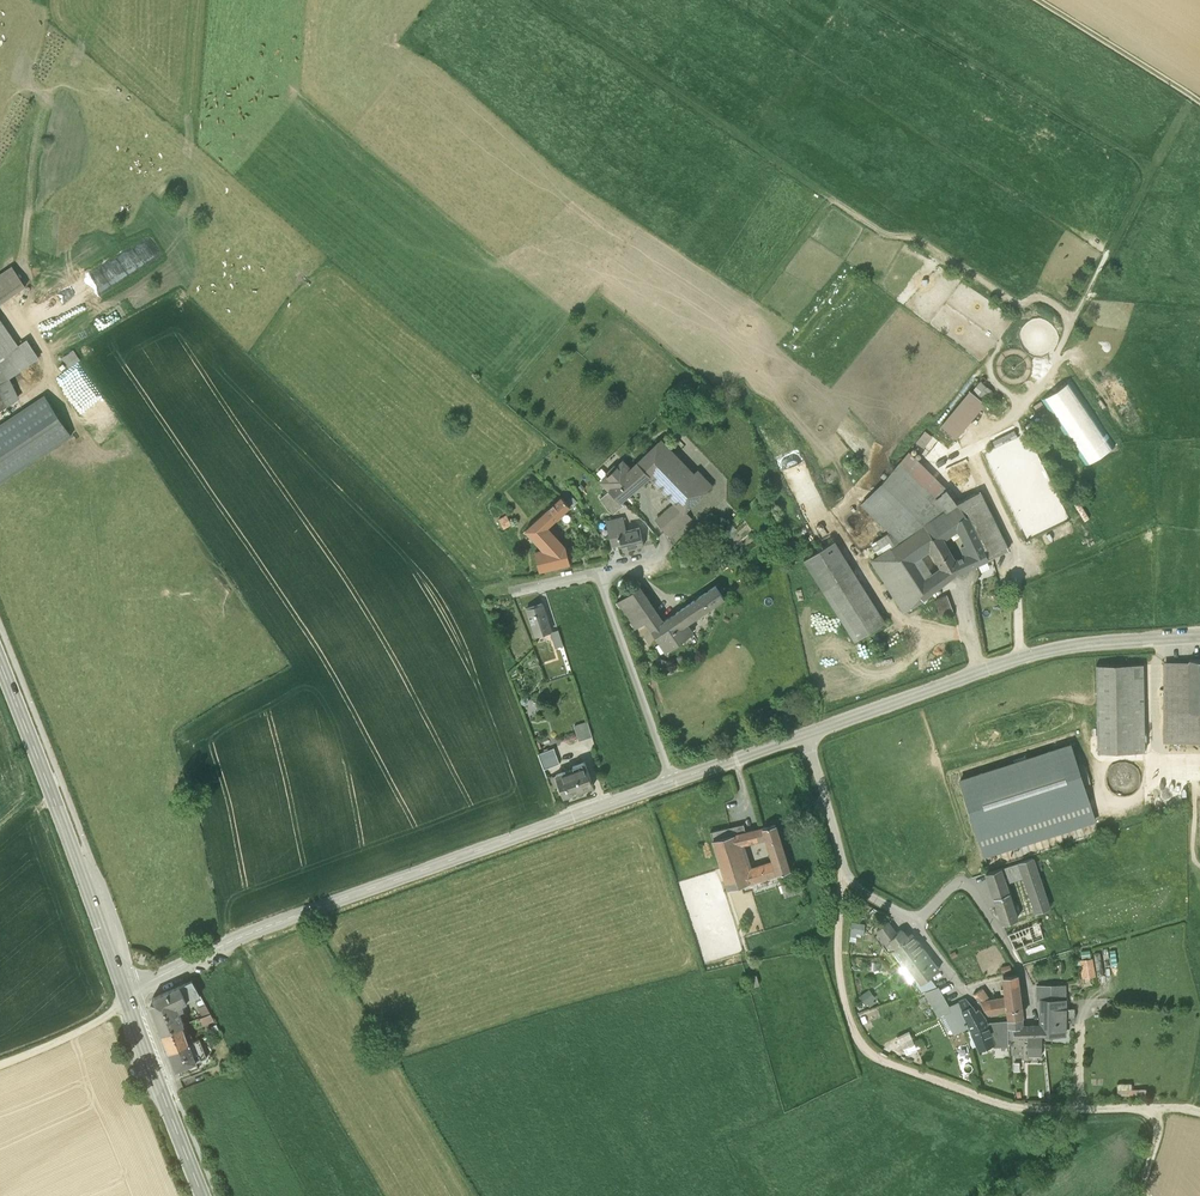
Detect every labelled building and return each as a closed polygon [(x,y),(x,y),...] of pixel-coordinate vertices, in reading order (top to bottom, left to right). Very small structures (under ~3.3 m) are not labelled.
[(0,274),(0,301),(1,303),(26,286),(12,266),(0,274)] [(0,323),(0,358),(7,353),(8,353),(19,346),(2,322),(0,323)] [(8,353),(7,353),(0,358),(0,364),(7,379),(30,363),(19,346),(8,353)] [(73,365),(83,358),(76,349),(66,357),(73,365)] [(0,364),(0,391),(11,386),(7,379),(0,364)] [(0,391),(0,394),(6,406),(17,399),(11,386),(0,391)] [(970,390),(941,425),(956,438),(985,403),(970,390)] [(45,397),(0,426),(0,481),(70,436),(45,397)] [(924,447),(933,449),(937,434),(928,432),(924,447)] [(692,475),(660,442),(652,450),(684,483),(692,475)] [(652,450),(651,449),(637,462),(650,475),(676,503),(684,511),(685,510),(698,498),(684,483),(652,450)] [(624,476),(609,490),(621,501),(650,475),(637,462),(631,469),(624,476)] [(624,462),(618,469),(624,476),(631,469),(624,462)] [(947,509),(899,462),(882,483),(925,524),(925,525),(938,517),(937,516),(944,511),(947,509)] [(616,467),(601,482),(609,490),(624,476),(618,469),(616,467)] [(692,475),(684,483),(698,498),(712,485),(698,470),(692,475)] [(882,483),(862,503),(890,531),(901,541),(925,524),(882,483)] [(621,501),(609,490),(601,498),(615,512),(624,504),(621,501)] [(980,491),(957,502),(947,509),(944,511),(957,529),(960,527),(961,529),(971,523),(989,558),(1008,549),(980,491)] [(561,496),(539,517),(548,527),(548,526),(576,500),(572,496),(566,502),(561,496)] [(676,503),(656,520),(665,530),(666,531),(684,515),(687,512),(685,510),(684,511),(676,503)] [(944,511),(937,516),(938,517),(925,525),(938,545),(944,542),(943,539),(957,529),(944,511)] [(684,515),(666,531),(671,536),(688,520),(684,515)] [(548,527),(539,517),(523,532),(526,534),(528,532),(543,549),(564,544),(548,526),(548,527)] [(640,527),(625,531),(622,518),(610,521),(612,531),(610,531),(613,544),(621,543),(623,550),(644,545),(640,527)] [(989,558),(971,523),(961,529),(971,552),(962,556),(955,561),(955,562),(959,571),(989,558)] [(942,567),(924,581),(911,561),(931,547),(932,548),(938,545),(925,525),(925,524),(901,541),(879,555),(873,560),(904,610),(923,598),(948,579),(942,567)] [(890,531),(872,543),(879,555),(901,541),(890,531)] [(834,540),(804,559),(823,589),(853,571),(834,540)] [(955,561),(944,542),(938,545),(932,548),(942,567),(948,579),(957,572),(959,571),(955,562),(955,561)] [(543,549),(535,551),(539,570),(570,563),(566,547),(564,544),(543,549)] [(853,571),(823,589),(855,640),(885,621),(853,571)] [(716,585),(678,611),(686,623),(724,597),(716,585)] [(678,611),(664,621),(639,587),(627,595),(646,622),(666,652),(692,633),(686,623),(678,611)] [(947,594),(939,597),(935,600),(941,616),(954,611),(947,594)] [(646,622),(627,595),(617,602),(636,629),(646,622)] [(542,603),(527,608),(535,633),(550,628),(542,603)] [(558,631),(551,633),(555,647),(563,645),(558,631)] [(1190,658),(1190,662),(1165,662),(1165,739),(1199,738),(1199,658),(1190,658)] [(1143,663),(1096,664),(1098,751),(1144,750),(1143,663)] [(588,722),(574,726),(579,741),(593,736),(588,722)] [(1080,742),(966,773),(988,857),(1003,854),(1005,861),(1037,853),(1037,851),(1053,846),(1050,835),(1079,828),(1081,836),(1103,830),(1080,742)] [(554,747),(538,753),(543,769),(560,763),(554,747)] [(585,762),(572,766),(574,770),(566,772),(566,771),(551,776),(555,787),(560,785),(564,796),(593,786),(585,762)] [(744,823),(710,831),(729,888),(745,883),(777,873),(774,861),(745,870),(737,844),(766,837),(763,827),(746,831),(744,823)] [(775,824),(763,827),(766,837),(774,861),(777,873),(789,869),(775,824)] [(1033,857),(1019,861),(1023,875),(1035,911),(1049,907),(1033,857)] [(1019,861),(1001,867),(1005,881),(1023,875),(1019,861)] [(1001,867),(986,872),(993,895),(1008,890),(1005,881),(1001,867)] [(799,878),(781,884),(784,896),(803,890),(799,878)] [(745,883),(729,888),(736,911),(752,906),(745,883)] [(1068,886),(1053,889),(1056,903),(1071,900),(1068,886)] [(1017,917),(1008,890),(993,895),(997,906),(994,907),(995,912),(999,911),(1003,922),(1017,917)] [(750,911),(740,914),(749,942),(759,939),(750,911)] [(888,921),(877,930),(886,942),(890,940),(890,939),(897,933),(888,921)] [(1039,921),(1008,933),(1015,948),(1049,934),(1046,925),(1041,928),(1039,921)] [(862,924),(852,922),(851,931),(861,933),(862,924)] [(907,937),(902,930),(897,933),(890,939),(890,940),(903,958),(907,962),(915,956),(916,956),(924,950),(912,934),(907,937)] [(924,950),(916,956),(915,956),(907,962),(921,981),(921,982),(929,976),(939,968),(924,950)] [(1084,958),(1083,958),(1084,976),(1085,976),(1089,976),(1095,976),(1094,958),(1093,958),(1084,958)] [(1017,973),(1003,976),(1005,988),(1006,997),(1020,994),(1017,973)] [(756,974),(747,977),(750,987),(758,985),(756,974)] [(929,976),(921,982),(921,981),(917,984),(921,992),(936,985),(929,976)] [(192,980),(153,998),(152,998),(150,1003),(162,1033),(182,1025),(183,1024),(178,1011),(185,1008),(184,1002),(187,1001),(185,997),(198,990),(192,980)] [(1066,985),(1038,985),(1038,1000),(1042,1000),(1056,1000),(1055,1033),(1064,1034),(1066,985)] [(937,987),(925,993),(937,1017),(949,1011),(937,987)] [(1020,994),(1006,997),(1005,988),(1001,989),(1002,997),(989,1000),(982,989),(974,994),(981,1001),(988,1012),(1007,1009),(1009,1017),(1023,1015),(1020,994)] [(856,998),(862,1010),(879,1001),(872,989),(856,998)] [(198,990),(185,997),(187,1001),(200,994),(198,990)] [(978,1010),(975,1012),(972,1006),(966,998),(958,1001),(961,1007),(958,1009),(962,1017),(965,1016),(971,1029),(986,1024),(984,1018),(978,1010)] [(1056,1000),(1042,1000),(1042,1025),(1042,1033),(1055,1033),(1056,1000)] [(206,1004),(199,1007),(203,1016),(211,1013),(206,1004)] [(203,1016),(201,1017),(203,1024),(214,1020),(211,1013),(203,1016)] [(1042,1025),(1031,1025),(1022,1026),(1023,1015),(1009,1017),(1009,1021),(1009,1027),(1009,1039),(1028,1039),(1028,1055),(1042,1055),(1042,1033),(1042,1025)] [(1009,1021),(990,1023),(986,1024),(992,1040),(991,1040),(993,1045),(1008,1040),(1007,1034),(1004,1027),(1009,1027),(1009,1021)] [(971,1029),(978,1045),(991,1040),(992,1040),(986,1024),(971,1029)] [(182,1025),(162,1033),(169,1051),(189,1043),(182,1025)] [(189,1043),(169,1051),(176,1069),(207,1057),(200,1038),(189,1043)] [(907,1045),(910,1054),(930,1049),(928,1039),(907,1045)] [(975,1047),(968,1050),(972,1058),(978,1055),(975,1047)]
